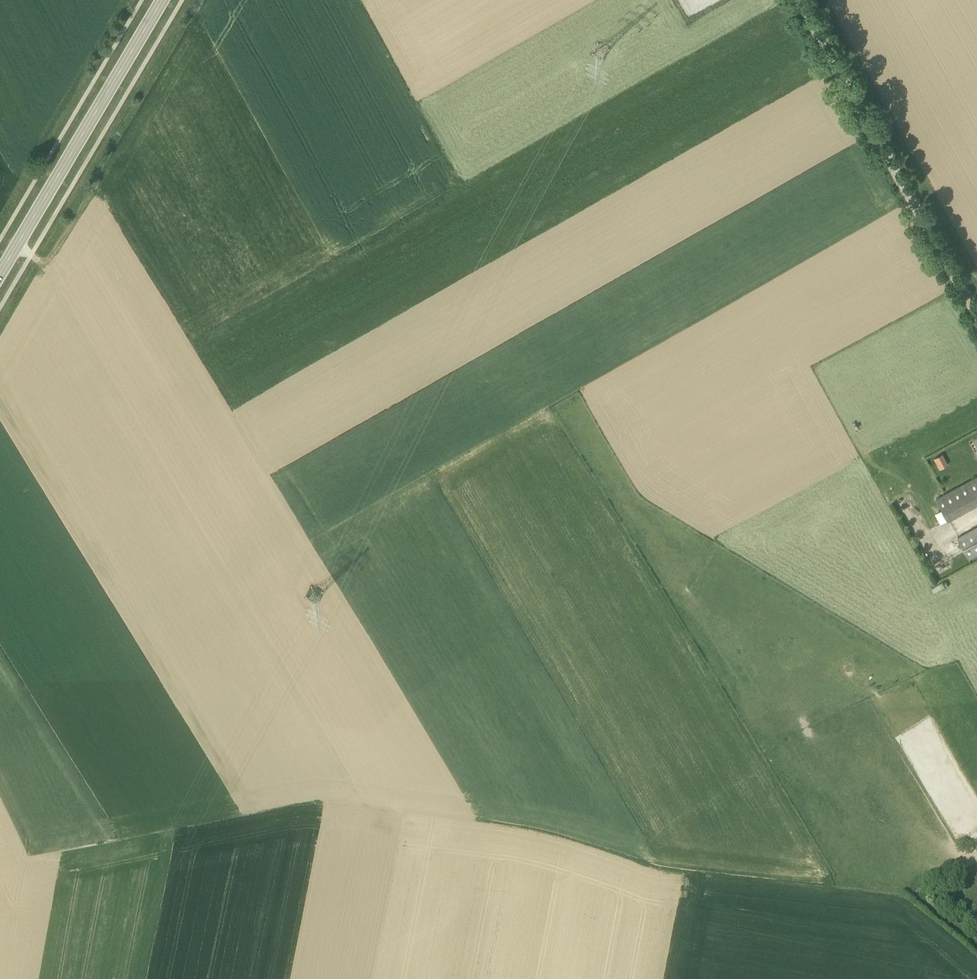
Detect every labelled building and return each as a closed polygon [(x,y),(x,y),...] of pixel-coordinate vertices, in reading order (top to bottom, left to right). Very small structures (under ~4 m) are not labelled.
[(976,504),(976,477),(937,499),(948,520),(976,504)] [(957,538),(969,559),(976,554),(976,527),(957,538)]
